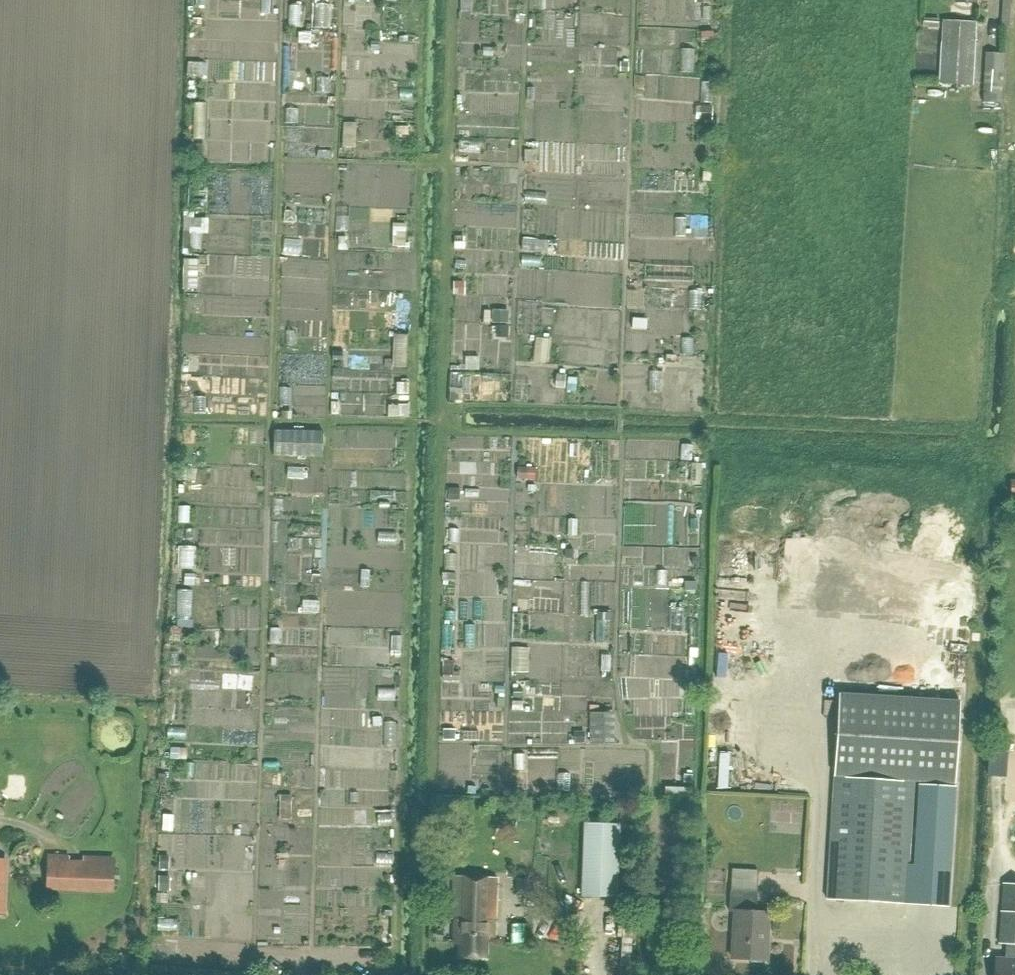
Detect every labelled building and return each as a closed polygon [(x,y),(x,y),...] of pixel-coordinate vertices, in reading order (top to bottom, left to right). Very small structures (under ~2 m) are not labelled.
[(327,21),(327,1),(318,1),(318,21),(327,21)] [(291,2),(292,22),(301,21),(300,2),(291,2)] [(977,22),(943,21),(939,81),(974,83),(977,22)] [(259,61),(258,41),(244,42),(245,62),(259,61)] [(696,70),(698,46),(685,45),(683,69),(696,70)] [(1000,74),(1001,54),(984,54),(983,74),(982,103),(1003,104),(1004,74),(1000,74)] [(232,103),(236,84),(215,80),(211,99),(232,103)] [(325,126),(325,113),(303,113),(303,126),(325,126)] [(569,157),(569,144),(548,143),(547,157),(569,157)] [(595,180),(597,205),(613,204),(612,179),(595,180)] [(205,214),(189,215),(190,247),(207,246),(205,214)] [(387,248),(388,237),(393,237),(394,225),(374,225),(373,248),(387,248)] [(549,357),(549,332),(535,331),(535,357),(549,357)] [(389,349),(350,351),(351,387),(390,385),(389,349)] [(322,457),(323,432),(273,431),(273,456),(322,457)] [(628,502),(628,545),(649,544),(649,502),(628,502)] [(690,506),(676,506),(676,546),(689,546),(690,506)] [(323,530),(311,530),(312,543),(324,543),(323,530)] [(180,620),(193,621),(194,586),(181,586),(180,620)] [(485,686),(502,686),(503,657),(486,656),(485,686)] [(350,694),(351,709),(366,709),(365,694),(350,694)] [(832,795),(826,895),(907,900),(913,800),(914,780),(955,783),(960,701),(839,694),(834,775),(832,795)] [(546,701),(545,714),(559,715),(560,702),(546,701)] [(611,743),(611,729),(601,729),(601,714),(591,714),(591,743),(611,743)] [(733,753),(723,753),(722,790),(732,791),(733,753)] [(519,754),(520,772),(533,771),(532,754),(519,754)] [(919,784),(914,862),(951,864),(955,786),(919,784)] [(620,824),(583,823),(581,897),(617,898),(620,824)] [(113,862),(47,861),(47,885),(112,887),(113,862)] [(374,894),(373,871),(360,872),(360,894),(374,894)] [(452,877),(451,920),(454,920),(454,943),(458,944),(458,958),(485,959),(485,936),(492,936),(492,920),(496,920),(497,878),(452,877)] [(1004,884),(999,944),(1007,945),(1006,959),(996,958),(994,974),(1014,974),(1014,885),(1004,884)] [(766,961),(768,912),(756,911),(757,893),(730,892),(729,910),(733,910),(730,959),(766,961)]
